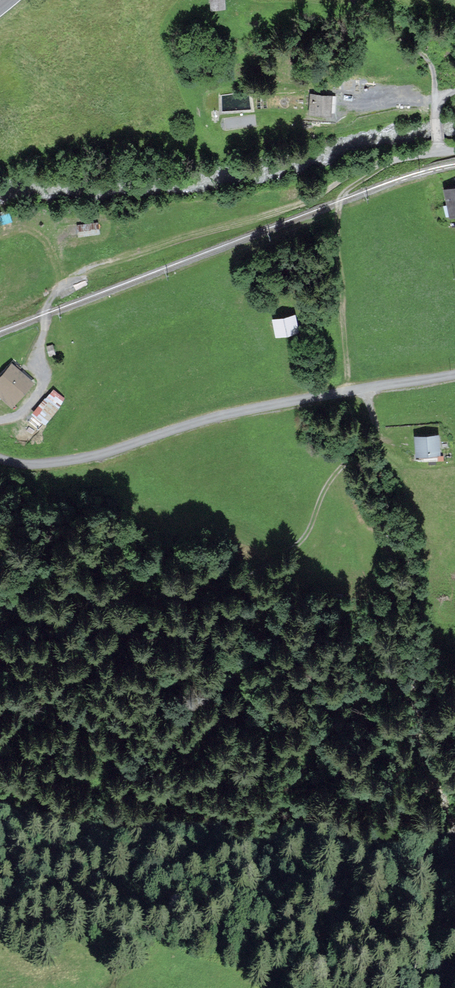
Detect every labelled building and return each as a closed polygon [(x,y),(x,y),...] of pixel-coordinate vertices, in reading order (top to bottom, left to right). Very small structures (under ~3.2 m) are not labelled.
[(212,9),(225,8),(225,0),(211,0),(212,9)] [(340,87),(360,89),(361,79),(341,77),(340,87)] [(331,95),(311,94),(310,111),(329,113),(331,95)] [(445,189),(451,216),(454,215),(454,187),(445,189)] [(79,235),(99,233),(98,223),(78,225),(79,235)] [(298,331),(295,313),(273,317),(276,335),(298,331)] [(0,377),(0,395),(11,405),(32,382),(12,363),(0,377)] [(45,422),(66,397),(53,386),(32,411),(45,422)] [(438,433),(415,436),(417,455),(440,453),(438,433)]
